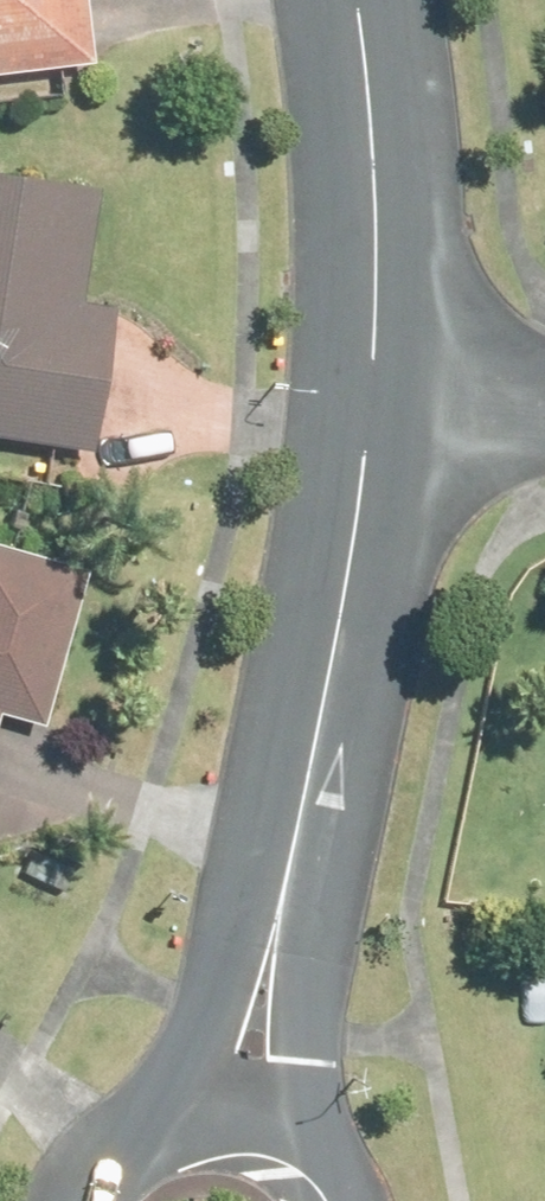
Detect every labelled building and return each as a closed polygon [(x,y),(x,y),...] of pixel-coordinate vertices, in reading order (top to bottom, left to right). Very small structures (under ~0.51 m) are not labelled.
[(78,60),(71,0),(0,0),(0,70),(78,60)] [(78,452),(102,308),(69,302),(88,189),(0,174),(0,439),(78,452)] [(29,725),(73,575),(0,553),(0,717),(29,725)]
